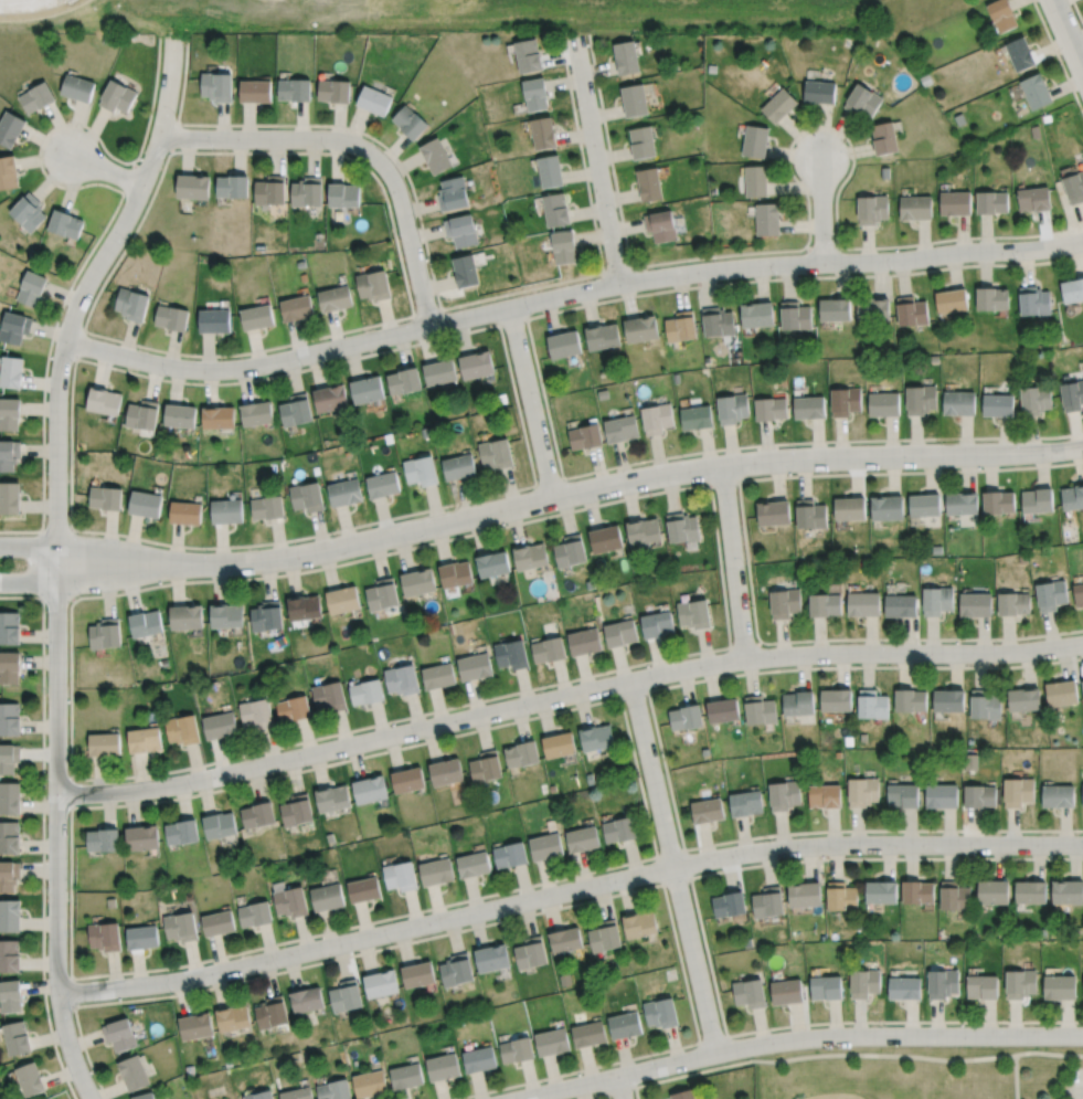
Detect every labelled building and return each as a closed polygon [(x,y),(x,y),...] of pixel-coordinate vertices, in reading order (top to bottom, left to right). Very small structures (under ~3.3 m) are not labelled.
[(999,33),(1017,25),(1012,14),(1013,13),(1008,0),(996,0),(985,6),(992,22),(994,21),(999,33)] [(1004,44),(1017,73),(1037,64),(1024,35),(1004,44)] [(514,42),(520,73),(542,70),(537,38),(514,42)] [(613,44),(618,76),(640,72),(634,41),(613,44)] [(201,96),(209,96),(209,99),(214,99),(214,102),(231,103),(231,73),(201,72),(201,96)] [(1019,82),(1032,110),(1053,102),(1041,72),(1019,82)] [(66,73),(60,94),(88,104),(95,82),(66,73)] [(522,81),(525,98),(527,98),(530,112),(549,108),(546,97),(548,97),(543,77),(522,81)] [(97,104),(110,78),(136,93),(126,113),(116,107),(113,113),(97,104)] [(278,99),(291,99),(291,102),(310,102),(310,78),(291,78),(291,80),(278,80),(278,99)] [(240,81),(240,103),(270,102),(270,80),(240,81)] [(318,99),(330,101),(330,103),(349,104),(350,81),(331,80),(331,81),(319,80),(318,99)] [(805,80),(804,102),(834,104),(836,82),(805,80)] [(18,96),(28,114),(38,107),(39,109),(55,99),(44,81),(28,89),(29,91),(18,96)] [(842,106),(857,82),(883,98),(870,118),(860,113),(858,116),(842,106)] [(620,87),(626,118),(648,114),(643,83),(620,87)] [(355,105),(384,117),(392,96),(363,84),(355,105)] [(760,109),(775,125),(798,102),(783,86),(760,109)] [(391,118),(400,127),(400,128),(414,140),(428,124),(414,112),(413,112),(404,104),(391,118)] [(10,149),(0,143),(0,120),(6,110),(25,121),(10,149)] [(530,120),(537,150),(558,146),(551,116),(530,120)] [(871,126),(874,139),(872,139),(875,156),(899,151),(892,121),(871,126)] [(746,124),(768,128),(764,158),(741,155),(746,124)] [(629,129),(650,126),(656,156),(634,160),(630,144),(631,144),(629,129)] [(418,147),(434,176),(453,165),(437,137),(418,147)] [(538,158),(543,189),(564,184),(558,154),(538,158)] [(20,187),(14,156),(0,158),(0,191),(20,187)] [(744,166),(766,166),(766,196),(745,197),(744,166)] [(636,171),(641,202),(662,199),(657,167),(636,171)] [(1061,178),(1082,171),(1082,202),(1070,205),(1061,178)] [(178,173),(177,199),(208,200),(209,176),(178,173)] [(216,177),(229,177),(229,176),(247,176),(247,199),(229,199),(229,198),(215,198),(216,177)] [(255,181),(266,181),(267,176),(284,176),(284,204),(255,204),(255,181)] [(440,213),(470,207),(464,176),(440,181),(442,189),(439,189),(439,193),(436,194),(440,213)] [(291,207),(322,207),(322,177),(305,177),(305,180),(299,180),(299,182),(291,182),(291,207)] [(329,183),(344,183),(344,184),(360,184),(360,208),(329,208),(329,183)] [(1017,190),(1048,187),(1050,210),(1034,212),(1033,211),(1019,212),(1017,190)] [(9,212),(30,232),(46,216),(41,211),(43,209),(39,204),(40,203),(29,191),(9,212)] [(939,191),(969,191),(970,215),(939,215),(939,191)] [(976,192),(1007,191),(1008,213),(995,213),(995,214),(976,215),(976,192)] [(542,197),(549,228),(571,223),(564,192),(542,197)] [(857,197),(886,196),(888,219),(881,219),(881,222),(875,222),(875,225),(858,225),(857,197)] [(900,196),(931,196),(932,220),(900,220),(900,196)] [(755,204),(756,237),(779,236),(778,203),(755,204)] [(46,231),(64,237),(65,235),(77,240),(84,220),(72,216),(73,214),(54,208),(46,231)] [(647,233),(652,232),(655,244),(677,240),(671,210),(643,215),(647,233)] [(447,237),(453,236),(456,250),(479,244),(471,213),(443,221),(447,237)] [(551,234),(556,265),(576,262),(574,250),(575,249),(572,231),(551,234)] [(452,258),(459,289),(479,284),(473,254),(452,258)] [(15,300),(34,307),(39,296),(40,297),(47,277),(26,270),(20,287),(21,287),(15,300)] [(355,276),(384,270),(391,297),(374,302),(373,299),(369,300),(369,297),(360,298),(355,276)] [(1064,305),(1082,301),(1082,279),(1060,283),(1064,305)] [(317,292),(322,314),(353,307),(348,285),(317,292)] [(1020,316),(1038,315),(1038,316),(1051,315),(1049,290),(1042,292),(1041,288),(1037,289),(1036,286),(1018,287),(1020,316)] [(120,287),(149,296),(141,324),(125,318),(126,316),(121,315),(121,313),(114,310),(120,287)] [(977,288),(977,310),(996,310),(996,309),(1008,308),(1008,289),(995,289),(995,287),(977,288)] [(934,293),(938,316),(969,310),(965,288),(934,293)] [(279,302),(285,324),(315,317),(309,294),(279,302)] [(895,297),(899,327),(930,324),(926,300),(914,303),(914,295),(895,297)] [(819,299),(820,323),(850,321),(849,298),(819,299)] [(857,320),(889,320),(889,298),(857,298),(857,320)] [(781,302),(782,331),(811,330),(811,306),(798,307),(798,300),(781,302)] [(741,304),(742,328),(774,326),(772,302),(741,304)] [(240,309),(244,332),(274,326),(269,304),(240,309)] [(158,306),(170,308),(170,306),(190,310),(184,335),(166,330),(167,328),(153,326),(158,306)] [(702,309),(705,338),(735,335),(732,311),(725,313),(724,309),(720,309),(720,307),(702,309)] [(199,310),(229,309),(230,334),(213,334),(213,331),(200,332),(199,310)] [(19,347),(0,341),(0,325),(4,310),(33,318),(29,336),(22,334),(19,347)] [(665,319),(668,342),(697,338),(692,310),(675,313),(676,318),(665,319)] [(624,320),(628,345),(659,338),(655,315),(624,320)] [(584,328),(590,352),(620,346),(615,324),(602,326),(602,324),(584,328)] [(548,337),(553,360),(582,353),(576,330),(548,337)] [(458,357),(488,350),(493,373),(464,381),(458,357)] [(0,366),(0,388),(20,390),(23,358),(1,356),(0,366)] [(422,366),(452,359),(456,381),(427,387),(422,366)] [(391,395),(403,393),(403,394),(422,390),(416,366),(399,370),(399,372),(386,374),(391,395)] [(671,373),(673,383),(680,382),(679,373),(671,373)] [(350,381),(354,405),(385,399),(380,374),(350,381)] [(1059,383),(1082,379),(1082,405),(1080,405),(1081,411),(1064,413),(1059,383)] [(312,390),(318,414),(349,408),(343,383),(312,390)] [(1019,387),(1050,384),(1051,409),(1043,409),(1044,412),(1039,412),(1039,415),(1020,416),(1019,387)] [(86,411),(91,385),(109,390),(109,391),(121,394),(117,415),(102,412),(102,414),(86,411)] [(905,385),(935,385),(935,409),(928,409),(928,412),(923,413),(924,415),(906,416),(905,385)] [(830,389),(860,388),(860,411),(848,411),(848,418),(831,418),(830,389)] [(596,391),(598,400),(608,398),(606,389),(596,391)] [(943,390),(975,391),(974,416),(942,415),(943,390)] [(283,426),(312,420),(306,392),(289,397),(290,401),(277,404),(283,426)] [(868,392),(899,392),(899,416),(868,418),(868,392)] [(715,397),(746,393),(748,418),(742,418),(742,421),(736,422),(737,424),(719,426),(715,397)] [(983,393),(1013,394),(1012,418),(981,416),(983,393)] [(793,398),(824,395),(824,418),(794,419),(793,398)] [(754,399),(786,397),(787,419),(775,420),(775,423),(755,424),(754,399)] [(18,430),(18,419),(20,419),(20,399),(0,399),(0,431),(18,430)] [(126,425),(155,430),(159,402),(141,400),(141,403),(129,402),(126,425)] [(240,405),(243,427),(274,423),(270,401),(240,405)] [(166,403),(163,425),(193,429),(195,406),(166,403)] [(640,408),(669,403),(673,426),(662,429),(663,435),(646,438),(640,408)] [(679,409),(710,404),(713,427),(682,432),(679,409)] [(202,408),(202,430),(234,429),(234,406),(202,408)] [(604,421),(635,414),(639,437),(625,440),(626,442),(608,445),(604,421)] [(567,430),(598,423),(603,444),(585,448),(585,447),(572,450),(567,430)] [(478,444),(507,437),(513,466),(498,469),(498,467),(492,468),(491,465),(484,466),(478,444)] [(14,472),(14,464),(17,464),(17,458),(19,458),(19,442),(0,442),(0,472),(14,472)] [(442,459),(470,453),(476,474),(446,480),(442,459)] [(403,461),(432,454),(439,484),(421,488),(420,483),(408,485),(403,461)] [(365,477),(395,471),(401,494),(371,501),(365,477)] [(327,485),(358,477),(363,503),(332,509),(327,485)] [(289,487),(318,480),(325,508),(307,512),(306,507),(294,509),(289,487)] [(20,514),(20,482),(0,482),(0,514),(20,514)] [(1082,507),(1082,484),(1074,485),(1075,486),(1061,488),(1063,509),(1082,507)] [(91,486),(121,488),(120,510),(102,509),(102,507),(89,506),(91,486)] [(1022,512),(1053,510),(1052,487),(1036,488),(1036,489),(1021,490),(1022,512)] [(128,512),(158,517),(162,495),(132,489),(128,512)] [(983,492),(984,515),(1002,514),(1002,512),(1015,511),(1013,492),(1001,492),(1001,490),(983,492)] [(945,493),(946,515),(978,514),(977,492),(945,493)] [(909,495),(910,518),(939,517),(938,494),(909,495)] [(249,498),(282,495),(284,517),(265,519),(265,518),(252,519),(249,498)] [(871,497),(871,519),(903,518),(903,496),(871,497)] [(835,498),(835,519),(864,519),(864,497),(835,498)] [(211,500),(212,524),(243,521),(242,498),(211,500)] [(796,499),(797,528),(827,527),(827,505),(814,505),(814,499),(796,499)] [(171,500),(170,521),(200,524),(201,503),(171,500)] [(756,503),(758,526),(789,524),(788,500),(756,503)] [(666,514),(670,543),(700,539),(697,516),(689,518),(689,514),(683,515),(683,511),(666,514)] [(626,521),(631,545),(661,538),(658,518),(644,520),(644,518),(626,521)] [(588,530),(594,553),(613,549),(613,550),(624,548),(618,524),(588,530)] [(552,546),(565,542),(563,537),(581,532),(587,561),(559,569),(552,546)] [(513,548),(518,570),(549,563),(544,542),(530,546),(530,543),(513,548)] [(476,557),(480,578),(510,571),(506,550),(476,557)] [(437,566),(458,561),(458,562),(468,560),(474,581),(443,589),(437,566)] [(400,575),(405,596),(436,590),(431,568),(400,575)] [(364,589),(370,611),(400,604),(393,577),(375,581),(376,585),(364,589)] [(1034,583),(1064,579),(1068,602),(1055,604),(1055,610),(1039,612),(1034,583)] [(1073,585),(1082,584),(1082,605),(1075,606),(1073,585)] [(326,592),(330,614),(360,607),(355,585),(326,592)] [(923,587),(923,615),(941,615),(941,610),(953,610),(953,587),(923,587)] [(771,591),(773,620),(789,619),(789,613),(800,612),(799,589),(771,591)] [(848,593),(848,615),(880,615),(879,592),(848,593)] [(997,593),(1030,592),(1030,613),(1017,614),(1017,615),(998,615),(997,593)] [(959,593),(960,616),(991,615),(991,593),(959,593)] [(288,598),(305,595),(305,596),(318,594),(321,615),(291,620),(288,598)] [(809,595),(828,594),(828,595),(840,595),(841,614),(830,615),(830,616),(809,617),(809,595)] [(885,594),(884,615),(915,615),(915,594),(885,594)] [(677,603),(705,599),(710,626),(693,630),(693,626),(688,627),(688,625),(680,626),(677,603)] [(253,631),(283,627),(280,600),(263,601),(263,604),(258,604),(258,609),(251,610),(253,631)] [(170,606),(171,628),(203,627),(201,604),(170,606)] [(227,604),(227,606),(242,605),(243,626),(211,627),(210,604),(227,604)] [(128,615),(134,637),(163,631),(159,610),(145,613),(145,612),(128,615)] [(640,616),(670,611),(675,634),(645,640),(640,616)] [(20,644),(20,626),(19,626),(19,612),(0,612),(0,644),(20,644)] [(92,647),(120,645),(118,617),(102,619),(102,622),(97,622),(97,626),(89,626),(92,647)] [(603,626),(633,619),(638,641),(608,647),(603,626)] [(567,634),(573,656),(603,649),(597,627),(567,634)] [(530,643),(561,635),(566,657),(548,663),(548,659),(535,663),(530,643)] [(492,645),(522,638),(529,666),(511,670),(510,665),(498,667),(492,645)] [(19,684),(18,670),(20,670),(20,652),(0,652),(0,684),(19,684)] [(457,659),(487,652),(492,675),(461,681),(457,659)] [(421,669),(426,689),(456,683),(452,662),(421,669)] [(383,670),(412,664),(418,690),(403,695),(403,691),(396,694),(396,690),(389,693),(383,670)] [(1044,681),(1048,706),(1077,702),(1075,677),(1044,681)] [(349,686),(361,684),(360,683),(379,678),(383,699),(365,704),(365,702),(352,705),(349,686)] [(311,687),(340,680),(347,708),(330,712),(329,705),(316,708),(311,687)] [(821,711),(851,710),(851,687),(821,687),(821,711)] [(970,688),(970,718),(1001,718),(1001,696),(994,696),(994,694),(988,694),(988,688),(970,688)] [(1008,690),(1009,711),(1041,709),(1039,688),(1008,690)] [(783,716),(815,714),(814,689),(797,689),(797,694),(782,694),(783,716)] [(858,689),(858,718),(889,718),(889,695),(877,695),(877,689),(858,689)] [(894,689),(894,712),(913,712),(913,710),(926,710),(926,690),(914,690),(914,689),(894,689)] [(933,689),(933,711),(964,711),(964,689),(933,689)] [(276,702),(287,700),(287,699),(306,695),(310,716),(294,720),(294,719),(280,721),(276,702)] [(238,704),(268,697),(274,726),(256,730),(255,723),(243,727),(238,704)] [(707,702),(710,723),(740,718),(736,698),(707,702)] [(745,702),(747,726),(777,721),(775,700),(764,701),(763,700),(745,702)] [(20,735),(20,717),(19,717),(19,702),(0,702),(0,735),(20,735)] [(672,730),(703,725),(699,704),(680,706),(681,709),(669,711),(672,730)] [(202,718),(233,711),(237,735),(206,740),(202,718)] [(164,719),(193,714),(200,741),(183,744),(183,742),(178,743),(178,741),(169,742),(164,719)] [(578,729),(584,752),(616,744),(610,723),(596,728),(596,726),(578,729)] [(127,731),(158,727),(161,749),(130,753),(127,731)] [(541,738),(546,759),(575,752),(571,731),(541,738)] [(88,735),(89,755),(119,754),(119,733),(88,735)] [(503,749),(516,746),(516,742),(534,738),(540,762),(522,767),(521,764),(508,768),(503,749)] [(14,774),(14,762),(20,762),(19,744),(0,744),(0,774),(14,774)] [(469,761),(474,784),(502,778),(496,750),(479,753),(480,759),(469,761)] [(428,764),(433,786),(464,779),(458,758),(428,764)] [(391,773),(395,794),(425,786),(421,767),(391,773)] [(586,773),(588,783),(595,781),(593,772),(586,773)] [(351,782),(357,804),(389,797),(383,774),(351,782)] [(848,776),(849,806),(866,806),(866,804),(870,804),(870,801),(879,801),(879,779),(866,779),(866,776),(848,776)] [(1004,779),(1033,779),(1033,801),(1021,801),(1021,806),(1004,806),(1004,779)] [(768,783),(772,812),(788,810),(788,807),(794,806),(794,804),(800,803),(798,781),(768,783)] [(20,814),(20,782),(0,782),(0,814),(20,814)] [(808,785),(840,784),(840,806),(809,809),(808,785)] [(888,784),(916,784),(916,807),(902,807),(902,806),(888,806),(888,784)] [(925,784),(957,784),(957,807),(925,807),(925,784)] [(964,784),(983,785),(983,786),(995,786),(995,805),(983,805),(983,807),(964,806),(964,784)] [(315,791),(320,813),(351,806),(347,785),(332,789),(331,786),(315,791)] [(1042,785),(1074,785),(1074,806),(1042,806),(1042,785)] [(730,794),(761,790),(764,812),(733,816),(730,794)] [(279,805),(284,826),(314,820),(307,792),(289,796),(290,803),(279,805)] [(691,803),(694,824),(724,818),(720,797),(691,803)] [(241,810),(245,828),(275,821),(270,800),(252,804),(253,806),(241,810)] [(201,817),(206,839),(236,833),(232,812),(222,815),(222,813),(201,817)] [(602,824),(631,817),(636,837),(618,842),(618,839),(606,843),(602,824)] [(164,825),(168,845),(199,841),(195,818),(177,822),(177,823),(164,825)] [(20,853),(20,836),(19,836),(19,822),(0,822),(0,853),(20,853)] [(126,828),(128,850),(159,847),(157,825),(126,828)] [(565,833),(570,853),(599,846),(595,826),(565,833)] [(87,831),(87,852),(118,850),(118,828),(99,828),(99,831),(87,831)] [(529,839),(533,862),(563,855),(558,832),(529,839)] [(492,849),(505,847),(505,846),(522,842),(528,863),(509,867),(509,866),(497,868),(492,849)] [(456,857),(460,878),(490,871),(486,850),(456,857)] [(418,865),(448,857),(454,879),(423,887),(418,865)] [(382,866),(412,860),(417,888),(401,891),(400,887),(387,889),(382,866)] [(14,892),(13,885),(17,885),(17,880),(20,879),(20,862),(0,862),(0,892),(14,892)] [(347,883),(351,903),(381,896),(376,876),(347,883)] [(1045,879),(1045,902),(1015,902),(1015,879),(1045,879)] [(1052,903),(1082,903),(1082,879),(1052,880),(1052,903)] [(819,880),(821,905),(790,908),(787,884),(819,880)] [(866,880),(866,902),(896,903),(896,880),(866,880)] [(902,880),(902,905),(921,905),(921,902),(934,902),(934,883),(921,883),(921,880),(902,880)] [(978,902),(1008,903),(1008,880),(978,880),(978,902)] [(828,881),(828,910),(858,910),(858,887),(846,887),(846,881),(828,881)] [(941,881),(941,910),(970,910),(970,887),(959,887),(959,881),(941,881)] [(309,889),(315,912),(346,906),(340,883),(309,889)] [(272,894),(301,886),(308,913),(291,918),(291,915),(285,916),(285,913),(277,915),(272,894)] [(752,895),(764,894),(763,888),(779,886),(784,913),(755,918),(752,895)] [(711,898),(723,896),(723,894),(743,890),(746,913),(729,917),(728,916),(715,918),(711,898)] [(106,898),(107,908),(116,908),(115,897),(106,898)] [(20,931),(20,900),(0,900),(0,931),(20,931)] [(237,908),(249,906),(249,905),(267,900),(272,922),(255,926),(254,924),(242,927),(237,908)] [(201,917),(205,937),(235,930),(231,910),(201,917)] [(622,915),(628,939),(658,931),(654,911),(639,915),(638,910),(622,915)] [(162,917),(192,911),(198,939),(182,942),(181,939),(174,940),(174,938),(167,939),(162,917)] [(593,952),(622,945),(616,919),(598,922),(599,928),(587,931),(593,952)] [(87,924),(118,922),(120,950),(104,952),(104,950),(98,950),(98,948),(89,948),(87,924)] [(126,928),(156,924),(158,945),(128,949),(126,928)] [(549,933),(553,954),(583,947),(578,927),(549,933)] [(518,969),(548,963),(541,936),(524,939),(525,945),(513,948),(518,969)] [(20,972),(20,954),(19,954),(19,941),(0,941),(0,972),(20,972)] [(474,950),(479,972),(509,965),(505,943),(474,950)] [(444,989),(475,981),(467,952),(450,957),(450,959),(446,960),(446,963),(437,965),(444,989)] [(401,968),(405,989),(435,982),(431,961),(401,968)] [(363,976),(368,998),(400,992),(394,969),(363,976)] [(850,970),(850,998),(868,998),(868,992),(880,992),(880,970),(850,970)] [(927,970),(927,1000),(946,998),(946,995),(951,995),(951,992),(957,992),(957,970),(927,970)] [(1006,970),(1006,998),(1023,998),(1023,996),(1029,996),(1029,993),(1036,993),(1037,970),(1006,970)] [(967,975),(996,975),(996,998),(981,998),(981,997),(967,997),(967,975)] [(1044,975),(1044,998),(1075,998),(1075,975),(1044,975)] [(810,978),(811,1000),(841,997),(840,976),(810,978)] [(769,982),(773,1004),(804,1001),(801,978),(769,982)] [(889,978),(920,978),(920,998),(889,998),(889,978)] [(329,990),(335,1012),(362,1005),(357,979),(340,982),(341,987),(329,990)] [(732,983),(761,979),(765,1006),(750,1010),(748,1003),(736,1005),(732,983)] [(21,1011),(20,998),(21,998),(20,980),(0,982),(0,1000),(1,1013),(21,1011)] [(290,993),(295,1014),(325,1007),(320,986),(290,993)] [(254,1007),(262,1005),(261,1003),(266,1002),(265,998),(282,994),(288,1022),(259,1028),(254,1007)] [(643,1003),(672,996),(679,1024),(661,1028),(660,1026),(656,1027),(656,1025),(648,1026),(643,1003)] [(215,1010),(246,1002),(251,1026),(220,1033),(215,1010)] [(607,1017),(613,1040),(643,1034),(637,1011),(607,1017)] [(178,1018),(209,1012),(213,1035),(182,1040),(178,1018)] [(100,1026),(127,1017),(137,1045),(116,1052),(113,1042),(106,1044),(100,1026)] [(2,1025),(9,1055),(31,1050),(24,1019),(2,1025)] [(571,1027),(576,1048),(607,1040),(603,1019),(571,1027)] [(534,1034),(540,1057),(571,1049),(565,1026),(534,1034)] [(499,1044),(511,1042),(511,1040),(529,1037),(533,1057),(516,1061),(516,1060),(503,1063),(499,1044)] [(463,1053),(467,1074),(497,1067),(492,1046),(463,1053)] [(425,1059),(429,1081),(460,1075),(455,1053),(425,1059)] [(117,1063),(129,1092),(150,1084),(138,1054),(117,1063)] [(14,1069),(25,1097),(45,1089),(35,1061),(14,1069)] [(394,1090),(390,1069),(418,1063),(424,1084),(394,1090)] [(383,1068),(351,1076),(357,1098),(387,1091),(383,1068)] [(347,1078),(352,1098),(319,1098),(316,1086),(329,1084),(329,1082),(347,1078)] [(280,1098),(312,1098),(309,1086),(278,1093),(280,1098)] [(270,1089),(273,1098),(243,1098),(242,1096),(270,1089)] [(671,1098),(695,1098),(692,1089),(670,1095),(671,1098)] [(132,1098),(154,1098),(152,1091),(131,1097),(132,1098)]
